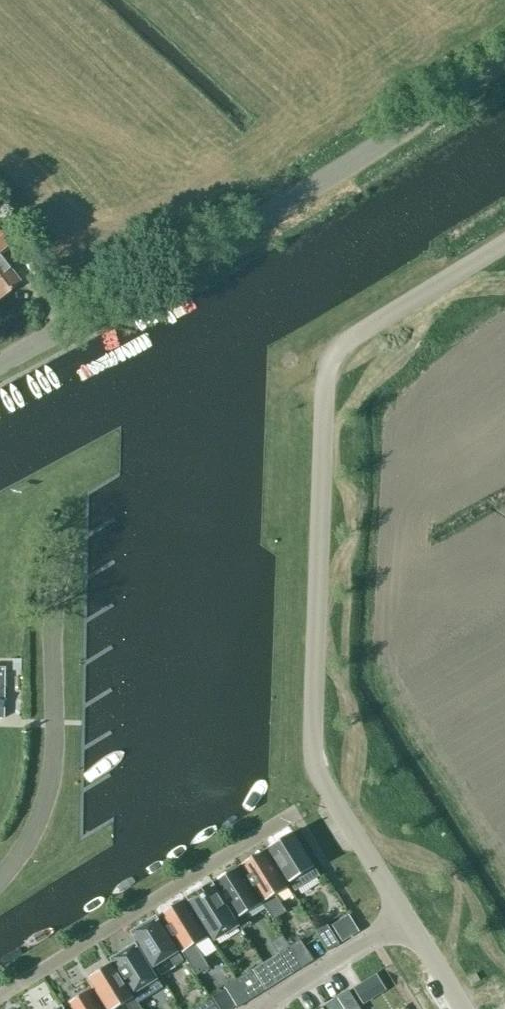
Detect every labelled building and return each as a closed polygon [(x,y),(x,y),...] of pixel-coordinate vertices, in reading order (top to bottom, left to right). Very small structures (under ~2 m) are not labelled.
[(19,282),(9,269),(19,260),(0,237),(0,297),(19,282)] [(297,890),(320,875),(294,832),(270,847),(297,890)] [(289,886),(266,849),(240,865),(274,919),(286,911),(275,894),(289,886)] [(262,902),(239,866),(213,882),(243,929),(251,923),(245,913),(262,902)] [(239,925),(212,882),(189,897),(215,940),(239,925)] [(208,936),(185,899),(160,915),(196,974),(209,967),(195,944),(208,936)] [(184,960),(179,951),(157,916),(133,931),(155,966),(170,957),(175,965),(184,960)] [(330,950),(340,944),(328,923),(317,929),(330,950)] [(314,960),(301,939),(290,946),(303,967),(314,960)] [(139,1001),(163,987),(137,943),(113,958),(139,1001)] [(303,967),(290,946),(280,952),(293,973),(303,967)] [(89,978),(109,1008),(115,1008),(126,1002),(130,1008),(140,1008),(141,1008),(134,997),(113,963),(89,978)] [(266,990),(253,969),(239,977),(252,998),(266,990)] [(252,998),(239,977),(225,986),(238,1007),(252,998)] [(360,998),(370,992),(364,982),(354,988),(360,998)] [(92,988),(66,1004),(69,1008),(105,1008),(92,988)] [(339,997),(347,1008),(361,1008),(349,990),(339,997)] [(198,1008),(223,1008),(212,992),(195,1004),(198,1008)]
